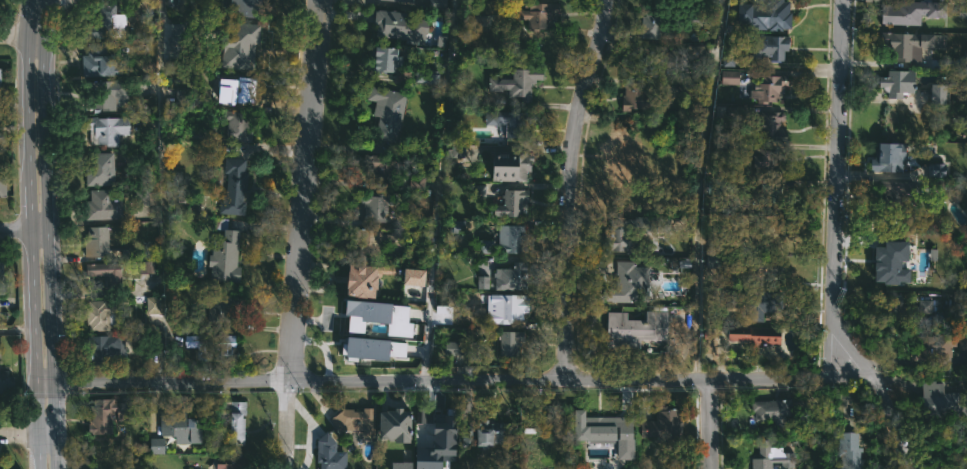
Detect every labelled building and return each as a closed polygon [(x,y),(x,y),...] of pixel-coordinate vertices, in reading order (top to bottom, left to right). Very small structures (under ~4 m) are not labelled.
[(226,14),(227,0),(263,0),(262,16),(226,14)] [(781,0),(787,0),(787,11),(789,11),(789,30),(765,30),(765,27),(748,27),(749,19),(733,19),(733,2),(736,2),(736,0),(781,0)] [(945,6),(944,16),(921,16),(920,24),(882,23),(882,0),(945,1),(945,6)] [(557,2),(557,19),(546,19),(546,28),(517,28),(517,19),(514,19),(514,15),(507,15),(507,2),(557,2)] [(118,3),(118,13),(129,13),(129,38),(104,38),(104,35),(95,35),(95,3),(118,3)] [(958,7),(958,17),(966,17),(966,7),(958,7)] [(397,9),(396,11),(413,13),(412,18),(425,19),(423,37),(412,35),(411,40),(369,36),(372,8),(397,9)] [(694,25),(699,23),(698,19),(707,16),(704,8),(690,12),(694,25)] [(660,11),(658,38),(641,37),(641,33),(639,33),(640,15),(643,15),(643,10),(660,11)] [(266,23),(264,47),(255,47),(253,64),(229,62),(230,46),(227,45),(227,41),(225,41),(227,20),(266,23)] [(183,24),(170,23),(170,58),(183,58),(183,24)] [(920,45),(920,62),(894,61),(894,57),(883,57),(884,32),(930,33),(929,45),(920,45)] [(787,35),(787,41),(785,41),(784,50),(783,50),(783,53),(785,53),(784,60),(782,60),(782,61),(750,59),(750,43),(754,44),(754,34),(787,35)] [(110,51),(110,53),(119,53),(119,64),(125,64),(125,76),(84,76),(84,54),(90,54),(90,43),(110,43),(110,51)] [(664,45),(664,50),(677,50),(677,70),(669,70),(669,75),(653,74),(653,68),(643,68),(643,53),(634,52),(634,44),(664,45)] [(411,47),(411,60),(399,59),(398,72),(370,70),(370,55),(367,55),(367,45),(411,47)] [(734,66),(734,50),(723,50),(722,66),(734,66)] [(529,88),(528,102),(518,102),(518,96),(507,96),(507,91),(485,91),(485,77),(508,77),(508,68),(540,68),(539,79),(533,79),(533,82),(529,82),(529,88)] [(911,70),(911,92),(899,92),(899,98),(885,97),(885,92),(881,88),(880,86),(876,86),(876,76),(885,76),(886,69),(911,70)] [(739,85),(739,71),(721,70),(721,85),(739,85)] [(781,97),(777,98),(775,101),(755,102),(755,97),(747,97),(748,83),(758,83),(758,74),(785,75),(785,85),(782,84),(781,97)] [(260,77),(258,105),(236,103),(236,106),(220,105),(222,78),(247,81),(247,76),(260,77)] [(118,97),(118,110),(103,110),(103,107),(91,107),(91,80),(132,80),(132,97),(118,97)] [(638,81),(637,85),(640,85),(640,89),(652,90),(652,103),(660,103),(659,111),(639,111),(639,108),(627,108),(627,111),(618,111),(618,98),(619,98),(620,90),(621,90),(622,81),(638,81)] [(946,84),(930,84),(930,103),(945,103),(946,84)] [(402,112),(395,142),(371,137),(376,117),(369,115),(373,101),(363,98),(366,85),(406,95),(402,112)] [(196,106),(178,106),(178,89),(197,89),(196,106)] [(958,97),(966,97),(966,105),(958,105),(958,97)] [(252,112),(251,120),(243,120),(243,129),(253,129),(252,142),(223,140),(224,124),(227,124),(227,120),(223,119),(223,110),(252,112)] [(522,122),(522,137),(502,137),(502,124),(481,124),(481,111),(529,111),(529,122),(522,122)] [(779,121),(779,126),(783,126),(783,140),(758,140),(758,128),(754,128),(754,119),(759,119),(759,111),(780,111),(783,114),(783,119),(779,121)] [(133,117),(134,133),(121,134),(122,146),(97,147),(96,128),(88,129),(88,117),(133,117)] [(626,128),(626,143),(638,143),(638,164),(632,164),(632,187),(612,187),(612,168),(603,168),(603,157),(608,157),(608,143),(610,143),(611,128),(626,128)] [(458,157),(459,132),(450,132),(450,157),(458,157)] [(902,142),(901,171),(878,170),(878,165),(873,165),(874,142),(902,142)] [(782,171),(780,174),(761,173),(761,176),(750,176),(750,166),(748,166),(749,147),(776,149),(776,156),(779,156),(782,160),(782,171)] [(530,154),(530,160),(527,160),(527,171),(523,170),(523,181),(489,180),(490,150),(524,151),(524,154),(530,154)] [(117,185),(87,186),(87,152),(117,152),(117,185)] [(400,180),(400,182),(358,178),(361,154),(402,158),(400,180)] [(244,188),(244,192),(242,192),(241,204),(245,204),(244,215),(218,213),(219,202),(221,202),(221,196),(225,196),(227,173),(222,172),(223,157),(243,158),(243,171),(245,171),(244,188)] [(928,163),(928,178),(943,178),(943,164),(928,163)] [(9,197),(0,197),(0,174),(9,174),(9,197)] [(903,212),(874,212),(874,180),(913,180),(913,193),(904,193),(903,212)] [(776,195),(776,196),(778,196),(778,209),(772,208),(772,215),(757,215),(757,199),(755,199),(755,192),(758,192),(758,183),(777,183),(776,195)] [(115,192),(115,199),(120,199),(120,219),(87,220),(86,205),(88,205),(88,200),(93,200),(92,189),(114,188),(115,192)] [(527,189),(527,200),(522,202),(521,217),(491,216),(491,204),(501,204),(502,189),(527,189)] [(385,219),(384,223),(361,221),(363,192),(387,194),(385,219)] [(236,230),(233,266),(237,267),(236,284),(209,282),(210,267),(207,267),(208,255),(211,255),(212,240),(222,240),(223,229),(215,228),(216,218),(228,219),(227,229),(236,230)] [(633,229),(633,251),(602,251),(602,232),(608,232),(608,219),(626,220),(626,229),(633,229)] [(780,225),(779,239),(775,239),(774,246),(746,245),(746,222),(772,222),(772,225),(780,225)] [(520,253),(494,252),(495,224),(521,225),(520,253)] [(92,256),(87,256),(86,239),(90,239),(90,226),(112,226),(112,256),(92,256)] [(377,254),(377,256),(367,256),(367,253),(357,252),(357,243),(353,243),(354,228),(378,230),(377,254)] [(904,244),(903,277),(877,276),(877,267),(869,267),(870,261),(872,261),(874,239),(901,240),(901,243),(904,244)] [(719,267),(720,255),(708,254),(708,267),(719,267)] [(761,285),(745,285),(746,256),(780,256),(779,274),(761,274),(761,285)] [(529,262),(529,289),(492,289),(492,276),(490,276),(491,270),(492,270),(492,268),(510,268),(510,261),(529,262)] [(633,267),(632,272),(641,272),(640,279),(646,279),(646,302),(600,301),(600,298),(598,298),(598,291),(601,291),(601,288),(613,288),(613,261),(633,261),(633,267)] [(119,262),(120,292),(106,292),(106,276),(87,276),(86,263),(119,262)] [(351,265),(357,266),(357,264),(373,266),(372,276),(374,276),(373,289),(371,288),(370,298),(341,295),(341,287),(340,287),(344,264),(351,265)] [(424,286),(425,270),(403,269),(403,285),(424,286)] [(477,289),(489,289),(489,276),(477,276),(477,289)] [(779,306),(779,311),(764,311),(764,321),(746,320),(746,306),(722,306),(723,290),(790,291),(789,306),(779,306)] [(238,310),(237,313),(234,313),(233,321),(220,320),(219,322),(210,321),(210,312),(207,312),(209,294),(239,297),(238,310)] [(522,294),(522,323),(494,323),(494,302),(486,302),(486,309),(461,308),(462,294),(522,294)] [(900,296),(900,304),(916,305),(916,299),(929,299),(929,313),(915,312),(915,326),(881,325),(882,297),(891,297),(892,295),(900,296)] [(160,296),(146,296),(146,314),(160,313),(160,296)] [(108,300),(108,302),(117,302),(117,314),(112,314),(112,331),(89,331),(88,308),(90,308),(90,300),(108,300)] [(372,303),(368,352),(343,350),(345,320),(343,320),(344,301),(372,303)] [(665,312),(664,340),(638,339),(638,348),(603,347),(604,311),(624,312),(624,319),(638,319),(638,322),(643,322),(643,311),(665,311),(665,312)] [(778,328),(778,344),(755,343),(755,354),(746,354),(746,341),(723,340),(723,325),(778,327),(778,328)] [(515,356),(497,356),(497,331),(521,331),(521,345),(516,345),(515,356)] [(932,333),(966,334),(966,350),(954,349),(954,346),(947,346),(945,369),(928,368),(928,361),(910,360),(911,335),(932,335),(932,333)] [(120,359),(104,361),(104,364),(93,365),(92,359),(90,359),(89,336),(121,334),(122,349),(119,349),(120,359)] [(234,335),(234,347),(230,347),(230,356),(221,356),(221,349),(210,349),(210,359),(197,359),(197,346),(183,346),(183,335),(234,335)] [(389,360),(389,356),(405,357),(406,344),(394,343),(393,355),(389,354),(390,340),(344,337),(343,357),(389,360)] [(466,342),(465,357),(445,356),(446,341),(466,342)] [(939,377),(939,392),(966,391),(966,414),(918,416),(917,378),(939,377)] [(117,399),(117,403),(135,403),(135,420),(115,420),(114,434),(91,434),(91,398),(117,399)] [(785,399),(785,422),(753,421),(753,411),(749,411),(749,401),(785,399)] [(242,414),(243,444),(227,444),(227,439),(226,439),(226,433),(222,433),(222,424),(225,424),(225,415),(219,415),(219,401),(244,401),(244,414),(242,414)] [(442,403),(441,437),(422,437),(422,404),(433,406),(434,403),(442,403)] [(678,409),(678,422),(681,422),(681,437),(639,436),(639,421),(654,421),(654,411),(658,411),(658,406),(666,406),(666,409),(678,409)] [(373,408),(372,437),(359,437),(359,430),(342,429),(337,433),(326,419),(339,409),(350,409),(350,411),(359,411),(359,407),(373,408)] [(398,408),(398,410),(411,411),(412,434),(410,434),(410,442),(389,442),(389,439),(373,439),(374,412),(381,412),(381,410),(390,410),(390,408),(398,408)] [(580,408),(582,410),(586,410),(585,416),(613,417),(612,441),(599,441),(599,447),(586,446),(587,441),(571,440),(571,409),(580,408)] [(189,426),(189,437),(160,435),(160,410),(189,412),(188,426),(189,426)] [(486,419),(486,423),(508,423),(508,443),(489,443),(489,445),(470,446),(470,428),(473,428),(473,423),(477,423),(477,419),(486,419)] [(461,427),(462,446),(474,446),(474,427),(461,427)] [(343,451),(343,468),(316,468),(316,462),(312,462),(313,439),(324,431),(333,440),(333,451),(343,451)] [(858,447),(858,468),(839,468),(839,456),(836,456),(836,436),(838,436),(838,432),(856,432),(856,445),(854,445),(854,447),(858,447)] [(150,438),(150,454),(164,454),(164,439),(150,438)] [(770,462),(770,468),(749,468),(749,458),(757,458),(757,440),(768,440),(768,447),(781,447),(781,452),(792,453),(792,467),(780,467),(780,462),(770,462)] [(244,454),(244,468),(213,468),(213,454),(244,454)] [(454,454),(454,468),(442,468),(442,454),(454,454)] [(422,467),(422,468),(385,468),(385,462),(407,461),(406,463),(410,463),(410,467),(422,467)]
